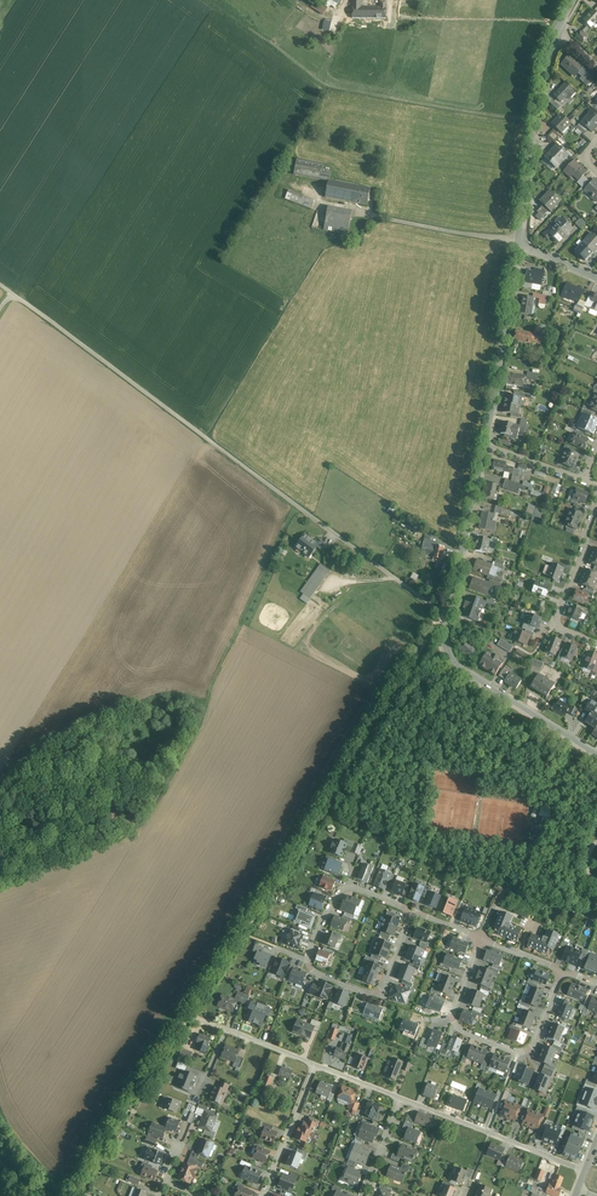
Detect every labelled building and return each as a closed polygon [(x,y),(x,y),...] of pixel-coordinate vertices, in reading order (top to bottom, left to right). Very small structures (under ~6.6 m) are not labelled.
[(353,17),(389,19),(389,0),(382,0),(381,0),(381,4),(363,4),(363,0),(354,0),(353,17)] [(316,3),(313,8),(324,15),(328,10),(316,3)] [(591,13),(590,13),(589,15),(589,16),(587,18),(586,18),(583,21),(585,22),(584,23),(584,24),(586,26),(587,26),(587,25),(591,28),(596,23),(596,13),(594,11),(594,10),(591,13)] [(587,37),(581,32),(576,37),(582,42),(587,37)] [(579,64),(569,56),(561,65),(568,72),(571,68),(573,70),(578,65),(579,64)] [(586,73),(578,65),(573,70),(582,78),(586,73)] [(582,78),(580,80),(582,83),(589,76),(586,73),(582,78)] [(576,93),(566,83),(554,96),(561,103),(568,95),(571,98),(576,93)] [(560,108),(555,102),(552,105),(557,111),(560,108)] [(588,113),(589,114),(581,122),(591,132),(596,126),(596,113),(592,108),(588,113)] [(571,123),(561,114),(552,124),(561,133),(571,123)] [(586,131),(579,125),(576,128),(583,134),(586,131)] [(559,137),(553,130),(547,136),(549,137),(552,140),(554,142),(559,137)] [(568,155),(557,145),(545,159),(555,168),(568,155)] [(326,164),(299,158),(296,174),(323,180),(326,164)] [(586,172),(574,160),(563,171),(570,178),(574,174),(579,180),(586,172)] [(594,180),(584,190),(592,197),(592,198),(596,202),(596,182),(594,180)] [(325,197),(354,203),(357,186),(328,181),(325,197)] [(370,189),(357,186),(354,203),(367,206),(370,189)] [(289,190),(285,199),(312,209),(315,199),(289,190)] [(561,200),(550,190),(540,202),(550,212),(561,200)] [(548,212),(542,206),(537,212),(543,217),(548,212)] [(330,207),(326,230),(350,235),(355,212),(330,207)] [(572,228),(562,218),(555,226),(565,236),(572,228)] [(580,218),(575,223),(582,229),(586,224),(580,218)] [(565,236),(555,226),(548,233),(547,232),(544,235),(548,239),(551,236),(559,243),(565,236)] [(591,233),(582,243),(593,253),(596,249),(596,238),(591,233)] [(593,253),(582,243),(575,251),(586,261),(593,253)] [(537,274),(527,272),(524,287),(531,288),(532,284),(541,286),(543,275),(537,274)] [(583,291),(567,284),(561,296),(562,297),(563,294),(574,299),(574,300),(579,302),(583,291)] [(542,295),(540,295),(539,299),(538,304),(545,305),(547,296),(542,295)] [(589,296),(586,303),(584,306),(589,308),(592,302),(593,298),(589,296)] [(528,297),(522,297),(520,314),(531,315),(533,298),(528,297)] [(584,308),(576,305),(572,311),(581,315),(584,308)] [(534,334),(516,330),(515,331),(516,331),(514,340),(514,341),(532,344),(533,341),(545,344),(546,339),(548,330),(539,329),(536,328),(534,334)] [(525,376),(508,373),(506,385),(523,387),(524,380),(525,376)] [(515,396),(505,394),(503,403),(519,406),(521,406),(522,402),(523,402),(524,397),(515,396)] [(591,401),(588,408),(595,411),(596,412),(596,404),(591,401)] [(519,406),(503,403),(502,412),(511,414),(518,415),(518,414),(519,406)] [(583,413),(582,414),(576,427),(594,435),(596,428),(596,419),(591,417),(583,413)] [(521,419),(519,427),(525,429),(526,427),(529,428),(530,426),(526,424),(527,420),(521,419)] [(514,424),(503,422),(502,428),(518,431),(519,427),(515,426),(515,425),(513,425),(514,424)] [(518,431),(502,428),(501,434),(504,434),(511,436),(510,438),(517,439),(518,435),(518,432),(518,431)] [(582,436),(575,433),(574,434),(570,444),(584,451),(589,439),(582,436)] [(500,438),(498,442),(509,447),(511,442),(500,438)] [(571,452),(566,449),(563,456),(576,462),(579,455),(571,452)] [(576,462),(563,456),(560,463),(573,469),(576,462)] [(506,463),(495,460),(492,470),(504,473),(504,472),(512,474),(513,469),(505,467),(506,463)] [(518,468),(518,470),(520,470),(520,473),(520,474),(521,474),(521,475),(522,476),(525,476),(527,471),(518,468)] [(536,470),(534,475),(544,478),(546,473),(536,470)] [(511,481),(505,479),(502,488),(510,491),(511,486),(513,482),(511,481)] [(497,484),(489,482),(486,499),(497,501),(498,495),(495,495),(497,484)] [(561,486),(555,484),(551,496),(557,498),(561,486)] [(589,493),(577,488),(573,499),(573,500),(579,502),(585,504),(589,493)] [(557,498),(542,493),(541,497),(555,502),(557,498)] [(505,510),(511,512),(524,517),(526,511),(507,504),(505,510)] [(585,508),(578,505),(576,505),(575,509),(584,513),(585,508)] [(502,509),(496,506),(494,513),(501,514),(502,512),(502,509)] [(584,514),(570,508),(567,517),(581,522),(584,514)] [(536,509),(532,520),(539,522),(543,511),(536,509)] [(494,514),(483,512),(481,521),(480,520),(479,525),(480,525),(479,529),(491,531),(494,514)] [(511,512),(510,515),(519,518),(516,526),(520,528),(524,517),(511,512)] [(401,518),(396,515),(393,522),(397,524),(401,518)] [(578,531),(581,522),(567,517),(563,525),(578,531)] [(322,545),(307,533),(297,546),(311,558),(322,545)] [(489,540),(478,538),(475,551),(487,553),(489,540)] [(435,546),(423,544),(421,554),(432,557),(435,547),(435,546)] [(435,547),(432,557),(432,559),(442,561),(444,549),(435,547)] [(591,555),(588,562),(595,565),(596,566),(596,558),(591,555)] [(492,566),(477,560),(473,570),(480,573),(481,574),(481,573),(488,576),(489,575),(492,566)] [(332,570),(322,563),(303,591),(313,598),(332,570)] [(558,565),(553,564),(552,568),(546,566),(547,567),(544,574),(551,577),(552,576),(555,577),(554,580),(553,580),(559,583),(562,574),(561,573),(563,569),(558,567),(558,565)] [(585,569),(582,576),(596,582),(596,579),(596,574),(593,572),(585,569)] [(500,571),(498,574),(496,573),(494,577),(489,575),(488,576),(487,579),(490,580),(501,585),(503,580),(502,580),(504,572),(500,571)] [(596,582),(582,576),(579,584),(587,587),(593,589),(596,582)] [(489,584),(473,578),(471,585),(470,588),(469,588),(492,597),(492,596),(491,596),(491,594),(492,594),(493,591),(494,586),(489,584)] [(554,585),(537,579),(533,592),(549,598),(554,585)] [(593,593),(586,590),(584,589),(582,593),(588,595),(587,597),(592,598),(594,594),(593,593)] [(582,593),(577,590),(573,600),(584,605),(587,597),(588,595),(582,593)] [(484,601),(469,596),(467,603),(473,606),(481,609),(484,601)] [(481,609),(473,606),(472,609),(464,607),(464,608),(465,609),(462,616),(477,622),(478,618),(480,613),(481,609)] [(576,609),(570,607),(566,616),(578,621),(579,619),(581,619),(583,615),(582,613),(582,612),(576,609)] [(541,619),(528,614),(524,624),(538,629),(541,619)] [(473,626),(469,623),(464,632),(468,634),(473,626)] [(531,635),(514,629),(510,640),(527,646),(531,635)] [(561,641),(551,637),(547,648),(546,648),(546,649),(545,652),(555,656),(561,641)] [(513,647),(501,639),(497,645),(509,653),(513,647)] [(467,641),(459,650),(470,660),(478,651),(467,641)] [(576,647),(568,644),(565,651),(562,657),(563,657),(571,661),(573,657),(574,656),(575,653),(575,652),(576,647)] [(589,652),(584,663),(586,663),(584,667),(591,670),(593,671),(596,665),(596,662),(596,656),(589,652)] [(492,656),(487,653),(479,666),(495,676),(503,663),(498,660),(499,659),(493,655),(492,656)] [(544,663),(533,659),(531,667),(541,670),(544,663)] [(545,659),(544,663),(554,667),(556,664),(545,659)] [(521,681),(507,671),(502,678),(505,680),(504,682),(510,686),(511,685),(517,689),(521,681)] [(554,686),(538,675),(531,687),(547,697),(547,698),(550,693),(554,686)] [(562,698),(562,699),(560,698),(554,710),(565,715),(569,705),(567,704),(568,702),(566,701),(567,700),(564,698),(564,699),(562,698)] [(591,699),(591,700),(587,706),(593,710),(596,704),(596,703),(591,699)] [(578,710),(572,707),(568,713),(575,716),(578,710)] [(592,711),(585,723),(595,729),(596,727),(596,715),(592,711)] [(552,805),(541,803),(539,817),(545,818),(543,825),(549,826),(548,827),(555,828),(557,815),(551,814),(552,805)] [(343,843),(335,840),(333,844),(331,848),(332,848),(330,852),(342,857),(344,853),(346,849),(345,849),(346,846),(353,848),(354,843),(344,839),(343,843)] [(362,847),(354,843),(353,848),(351,852),(359,855),(362,847)] [(326,859),(325,861),(324,864),(326,866),(325,869),(325,870),(339,876),(343,866),(335,863),(326,859)] [(374,868),(363,864),(357,879),(367,883),(374,868)] [(391,874),(380,870),(374,886),(384,890),(388,880),(391,874)] [(333,881),(323,877),(323,878),(321,879),(319,884),(320,886),(323,888),(327,890),(327,889),(332,891),(335,882),(333,881)] [(400,884),(395,882),(391,892),(394,893),(394,894),(399,896),(399,895),(401,896),(402,895),(406,885),(402,883),(400,884)] [(414,885),(412,889),(410,893),(409,898),(413,900),(418,902),(420,896),(423,889),(423,888),(421,888),(421,887),(416,885),(416,886),(414,885)] [(431,893),(430,893),(428,899),(426,904),(435,908),(440,896),(431,893)] [(320,896),(314,894),(309,906),(321,910),(326,898),(320,896)] [(361,901),(348,896),(346,903),(356,907),(358,908),(361,901)] [(458,902),(449,899),(444,913),(452,917),(454,911),(458,902)] [(346,903),(344,902),(341,910),(345,912),(353,915),(356,907),(346,903)] [(458,912),(457,913),(463,915),(464,913),(466,908),(467,905),(461,903),(458,912)] [(466,908),(464,913),(463,915),(461,920),(476,926),(481,913),(466,908)] [(306,913),(299,910),(294,922),(311,929),(314,922),(312,922),(314,916),(306,913)] [(386,915),(385,915),(382,923),(398,929),(400,921),(395,919),(397,914),(388,911),(386,915)] [(513,917),(501,912),(494,928),(495,928),(494,932),(498,934),(497,934),(511,940),(517,942),(522,930),(511,926),(511,925),(511,924),(510,924),(513,917)] [(542,923),(522,916),(521,920),(513,917),(510,924),(511,924),(511,925),(511,926),(522,930),(517,942),(511,940),(510,943),(532,952),(533,949),(527,946),(532,934),(537,936),(542,923)] [(342,919),(335,917),(331,926),(343,930),(344,926),(346,925),(347,922),(342,919)] [(394,936),(398,929),(382,923),(379,930),(382,931),(380,935),(389,939),(391,935),(394,936)] [(302,929),(292,925),(290,930),(300,934),(302,929)] [(430,933),(418,928),(414,938),(421,941),(426,943),(426,942),(430,933)] [(290,930),(288,934),(286,935),(285,938),(286,939),(284,944),(298,949),(303,935),(300,934),(290,930)] [(537,936),(532,934),(527,946),(533,949),(547,954),(547,953),(551,955),(552,951),(553,951),(560,935),(547,930),(545,937),(544,937),(543,938),(542,938),(537,936)] [(343,936),(333,932),(331,936),(338,939),(341,940),(343,936)] [(331,936),(326,934),(322,943),(334,948),(338,939),(331,936)] [(379,939),(378,939),(376,947),(389,952),(392,945),(388,943),(379,939)] [(469,944),(455,939),(454,942),(452,941),(450,947),(465,953),(469,944)] [(569,943),(564,942),(560,952),(564,953),(567,947),(569,943)] [(264,949),(256,945),(253,951),(258,953),(261,954),(262,952),(263,952),(264,949)] [(419,949),(411,946),(408,952),(422,957),(424,951),(419,949)] [(389,952),(376,947),(373,954),(382,958),(386,959),(389,952)] [(564,953),(562,960),(569,963),(575,950),(567,947),(564,953)] [(588,951),(583,949),(581,952),(582,952),(579,959),(584,961),(588,951)] [(581,952),(575,950),(569,963),(576,966),(579,959),(582,952),(581,952)] [(322,952),(319,951),(315,961),(326,965),(330,955),(322,952)] [(500,956),(487,951),(483,960),(498,966),(499,962),(501,963),(503,958),(500,956)] [(268,954),(265,953),(263,952),(262,952),(261,954),(258,953),(255,960),(258,961),(258,963),(261,964),(261,966),(266,968),(270,959),(266,957),(268,954)] [(422,957),(408,952),(406,958),(414,961),(419,963),(422,957)] [(591,954),(584,969),(596,974),(596,973),(596,971),(596,957),(591,954)] [(458,959),(449,955),(447,958),(446,958),(443,963),(459,970),(463,961),(462,960),(458,959)] [(288,963),(278,959),(275,967),(272,973),(277,975),(277,977),(281,979),(282,977),(288,963)] [(374,964),(368,962),(365,969),(378,974),(381,967),(374,964)] [(409,967),(403,965),(400,972),(412,976),(414,969),(409,967)] [(488,970),(481,967),(478,975),(491,980),(494,973),(488,970)] [(307,974),(294,969),(292,973),(289,980),(302,985),(304,980),(305,980),(305,979),(307,974)] [(378,974),(365,969),(361,980),(373,985),(378,974)] [(549,976),(537,971),(533,980),(539,982),(546,985),(549,976)] [(412,976),(400,972),(398,978),(403,981),(409,983),(412,976)] [(448,977),(443,975),(443,976),(440,983),(452,988),(453,986),(453,985),(455,980),(448,977)] [(491,980),(478,975),(477,975),(478,975),(475,983),(482,985),(488,988),(491,980)] [(332,987),(320,983),(318,987),(315,995),(327,999),(328,997),(331,990),(332,987)] [(452,988),(440,983),(437,990),(437,991),(442,993),(449,995),(451,990),(452,990),(452,988)] [(405,989),(394,985),(390,997),(393,999),(392,1000),(397,1002),(397,1000),(403,1003),(405,997),(407,998),(410,991),(405,989)] [(587,991),(571,985),(570,988),(569,989),(568,991),(568,993),(573,995),(572,996),(584,1001),(587,991)] [(536,989),(531,987),(531,988),(528,995),(541,1000),(541,998),(541,997),(543,992),(536,989)] [(348,994),(339,990),(335,999),(334,1003),(343,1007),(348,994)] [(483,994),(472,990),(469,997),(481,1001),(483,994)] [(245,994),(238,992),(235,1000),(236,1001),(242,1003),(245,994)] [(250,996),(245,994),(242,1003),(247,1005),(250,996)] [(541,1000),(528,995),(525,1002),(525,1003),(530,1005),(537,1007),(539,1002),(540,1002),(541,1000)] [(235,1000),(224,996),(219,1006),(232,1011),(236,1001),(235,1000)] [(432,998),(430,997),(429,1000),(428,1003),(426,1008),(430,1009),(436,1012),(436,1011),(440,1013),(441,1010),(443,1006),(444,1003),(442,1002),(432,998)] [(481,1001),(469,997),(466,1004),(478,1008),(481,1001)] [(593,997),(590,1004),(588,1009),(589,1009),(596,1012),(596,1009),(596,999),(593,997)] [(362,1002),(355,999),(351,1009),(358,1012),(360,1006),(362,1002)] [(383,1010),(368,1003),(367,1004),(362,1002),(360,1006),(366,1008),(363,1014),(379,1020),(383,1010)] [(266,1007),(258,1004),(258,1005),(252,1003),(249,1009),(254,1011),(250,1022),(253,1023),(258,1025),(261,1026),(266,1016),(268,1017),(271,1010),(265,1008),(266,1007)] [(567,1006),(562,1004),(562,1005),(557,1016),(567,1020),(569,1016),(570,1016),(571,1012),(570,1012),(572,1008),(567,1006)] [(535,1015),(523,1010),(521,1017),(532,1022),(535,1015)] [(471,1014),(464,1011),(460,1020),(471,1024),(473,1020),(474,1019),(476,1016),(476,1015),(471,1014)] [(532,1022),(521,1017),(518,1024),(530,1029),(532,1022)] [(322,1023),(312,1019),(310,1025),(315,1027),(314,1029),(318,1031),(322,1023)] [(422,1026),(404,1019),(399,1030),(404,1032),(402,1035),(416,1041),(422,1026)] [(310,1025),(298,1021),(294,1032),(308,1037),(309,1033),(313,1032),(314,1029),(315,1027),(310,1025)] [(565,1028),(553,1023),(551,1028),(550,1030),(562,1035),(565,1028)] [(332,1027),(328,1038),(334,1040),(338,1029),(332,1027)] [(443,1033),(434,1030),(428,1044),(432,1045),(431,1047),(436,1049),(438,1045),(443,1033)] [(519,1032),(513,1030),(511,1035),(510,1034),(509,1039),(523,1044),(526,1035),(519,1032)] [(562,1035),(550,1030),(549,1033),(547,1038),(559,1043),(562,1035)] [(211,1039),(200,1035),(199,1037),(197,1036),(194,1041),(200,1043),(198,1048),(205,1051),(204,1053),(205,1053),(211,1039)] [(343,1042),(341,1049),(338,1048),(337,1048),(333,1046),(330,1053),(335,1055),(345,1059),(348,1052),(351,1045),(353,1038),(349,1036),(346,1043),(343,1042)] [(449,1046),(448,1050),(452,1051),(453,1051),(457,1052),(462,1041),(453,1037),(449,1046)] [(449,1046),(444,1044),(440,1054),(446,1056),(448,1050),(449,1046)] [(233,1048),(230,1047),(230,1048),(226,1046),(222,1057),(228,1059),(228,1058),(235,1061),(236,1061),(237,1058),(239,1053),(233,1050),(233,1048)] [(477,1048),(472,1046),(469,1053),(467,1058),(475,1061),(480,1048),(478,1047),(477,1048)] [(551,1048),(544,1046),(542,1051),(541,1051),(541,1053),(553,1058),(556,1051),(556,1050),(551,1048)] [(482,1050),(481,1049),(480,1048),(475,1061),(482,1064),(484,1059),(487,1052),(482,1050)] [(193,1053),(182,1049),(180,1055),(190,1060),(193,1053)] [(553,1058),(541,1053),(540,1055),(540,1056),(538,1061),(545,1064),(550,1066),(550,1065),(553,1058)] [(362,1056),(359,1054),(356,1055),(355,1058),(356,1060),(353,1066),(358,1068),(363,1070),(368,1059),(363,1057),(362,1056)] [(500,1057),(494,1055),(492,1061),(490,1066),(490,1067),(497,1070),(502,1057),(501,1056),(500,1057)] [(504,1058),(502,1057),(497,1070),(505,1072),(505,1073),(507,1068),(510,1061),(504,1058)] [(244,1060),(237,1058),(236,1061),(235,1061),(233,1067),(236,1068),(237,1066),(241,1068),(244,1060)] [(392,1063),(389,1062),(385,1071),(389,1073),(387,1076),(395,1080),(402,1062),(394,1059),(392,1063)] [(185,1070),(187,1064),(178,1061),(177,1067),(185,1070)] [(527,1067),(517,1063),(512,1073),(516,1074),(514,1078),(520,1080),(519,1082),(528,1086),(533,1071),(526,1069),(527,1067)] [(293,1072),(282,1067),(279,1075),(290,1079),(293,1072)] [(198,1077),(182,1071),(178,1082),(184,1084),(182,1089),(192,1093),(198,1077)] [(541,1075),(539,1079),(538,1080),(537,1080),(534,1089),(539,1092),(540,1090),(545,1092),(547,1086),(547,1087),(549,1082),(548,1082),(550,1078),(541,1075)] [(272,1078),(266,1076),(259,1093),(265,1096),(272,1078)] [(465,1091),(467,1086),(454,1081),(452,1086),(465,1091)] [(229,1085),(222,1082),(219,1088),(227,1091),(229,1085)] [(334,1087),(321,1082),(317,1093),(322,1095),(323,1094),(330,1097),(331,1093),(334,1087)] [(439,1087),(428,1083),(423,1096),(434,1100),(439,1087)] [(583,1096),(596,1101),(596,1091),(594,1090),(595,1088),(585,1084),(583,1089),(586,1089),(583,1096)] [(349,1089),(343,1086),(340,1093),(342,1094),(340,1099),(351,1103),(352,1103),(353,1101),(356,1093),(349,1090),(349,1089)] [(219,1088),(216,1087),(210,1100),(221,1104),(223,1099),(224,1099),(227,1091),(219,1088)] [(474,1102),(482,1105),(488,1090),(480,1087),(474,1102)] [(482,1105),(491,1109),(497,1094),(488,1090),(482,1105)] [(505,1101),(507,1102),(510,1093),(505,1091),(501,1101),(505,1102),(505,1101)] [(586,1110),(587,1108),(596,1111),(596,1108),(596,1101),(583,1096),(581,1102),(578,1101),(576,1106),(586,1110)] [(179,1103),(167,1098),(166,1100),(164,1101),(165,1103),(163,1108),(165,1108),(165,1110),(167,1110),(176,1113),(179,1103)] [(360,1103),(353,1101),(352,1103),(351,1103),(349,1109),(356,1112),(357,1109),(360,1103)] [(505,1102),(502,1111),(501,1111),(500,1114),(501,1115),(503,1116),(504,1116),(508,1117),(513,1104),(507,1102),(505,1101),(505,1102)] [(380,1106),(369,1102),(366,1109),(367,1110),(364,1116),(374,1120),(374,1119),(375,1120),(377,1114),(376,1114),(376,1113),(377,1114),(380,1106)] [(520,1107),(513,1104),(508,1117),(512,1119),(515,1120),(516,1120),(517,1117),(520,1107)] [(202,1116),(204,1110),(198,1107),(195,1114),(202,1116)] [(528,1110),(524,1120),(523,1123),(523,1124),(526,1125),(526,1124),(530,1126),(536,1113),(528,1110)] [(194,1113),(189,1111),(185,1121),(190,1123),(194,1113)] [(217,1117),(206,1112),(200,1127),(205,1130),(211,1132),(211,1131),(217,1117)] [(434,1117),(419,1112),(415,1122),(430,1128),(434,1117)] [(574,1126),(588,1131),(594,1117),(579,1112),(574,1126)] [(536,1113),(530,1126),(534,1128),(535,1128),(537,1129),(538,1129),(539,1126),(543,1116),(536,1113)] [(415,1118),(408,1115),(405,1123),(412,1125),(415,1118)] [(180,1123),(170,1118),(166,1129),(165,1129),(166,1130),(170,1131),(170,1130),(177,1132),(180,1123)] [(320,1122),(310,1118),(307,1124),(315,1127),(315,1128),(317,1129),(320,1122)] [(546,1132),(542,1140),(558,1147),(565,1130),(549,1124),(550,1122),(546,1120),(542,1131),(546,1132)] [(274,1126),(264,1122),(262,1127),(265,1129),(265,1128),(272,1131),(274,1126)] [(307,1124),(304,1123),(301,1130),(299,1131),(300,1133),(300,1134),(298,1134),(296,1138),(306,1142),(308,1137),(312,1139),(314,1134),(313,1133),(315,1128),(315,1127),(307,1124)] [(166,1129),(153,1124),(149,1133),(159,1137),(163,1138),(166,1130),(165,1129),(166,1129)] [(372,1127),(363,1124),(360,1131),(361,1131),(367,1133),(368,1132),(372,1134),(371,1135),(375,1137),(376,1137),(379,1130),(372,1127)] [(272,1131),(265,1128),(265,1129),(263,1135),(261,1135),(261,1137),(262,1139),(264,1140),(265,1140),(274,1143),(278,1133),(272,1131)] [(412,1130),(409,1128),(408,1130),(405,1138),(417,1143),(420,1133),(412,1130)] [(216,1133),(211,1131),(211,1132),(205,1130),(203,1134),(214,1138),(216,1133)] [(367,1133),(361,1131),(359,1137),(363,1139),(372,1143),(375,1137),(371,1135),(372,1134),(368,1132),(367,1133)] [(581,1149),(585,1138),(571,1133),(567,1144),(581,1149)] [(158,1142),(148,1138),(146,1142),(156,1146),(158,1142)] [(213,1144),(202,1139),(197,1152),(197,1153),(200,1154),(208,1157),(211,1149),(213,1145),(213,1144)] [(362,1147),(356,1144),(355,1144),(352,1152),(368,1158),(371,1150),(362,1147)] [(505,1149),(492,1144),(487,1155),(499,1160),(500,1160),(501,1159),(504,1152),(505,1149)] [(576,1161),(581,1149),(567,1144),(563,1155),(576,1161)] [(417,1151),(403,1145),(399,1156),(399,1157),(401,1158),(413,1162),(417,1151)] [(264,1150),(258,1147),(257,1149),(255,1155),(256,1156),(256,1157),(256,1158),(260,1160),(260,1161),(262,1162),(263,1162),(264,1161),(266,1162),(270,1152),(264,1150)] [(308,1152),(298,1148),(296,1153),(303,1155),(302,1157),(305,1158),(308,1152)] [(164,1153),(155,1149),(151,1161),(162,1165),(163,1161),(161,1160),(164,1153)] [(197,1152),(193,1151),(190,1158),(197,1161),(200,1154),(197,1153),(197,1152)] [(296,1153),(291,1151),(286,1165),(297,1169),(302,1157),(303,1155),(296,1153)] [(368,1158),(352,1152),(349,1159),(349,1160),(356,1162),(365,1166),(368,1158)] [(510,1156),(507,1162),(506,1167),(519,1172),(523,1161),(510,1156)] [(197,1161),(190,1158),(188,1163),(195,1166),(198,1165),(199,1162),(197,1161)] [(410,1166),(403,1163),(401,1169),(407,1171),(407,1172),(408,1172),(410,1166)] [(196,1168),(185,1164),(179,1179),(190,1183),(192,1176),(194,1177),(198,1169),(196,1169),(196,1168)] [(401,1169),(391,1165),(387,1176),(402,1182),(405,1175),(407,1172),(407,1171),(401,1169)] [(152,1170),(145,1167),(142,1176),(146,1177),(147,1179),(149,1179),(150,1179),(155,1180),(158,1172),(152,1170)] [(262,1173),(246,1167),(242,1178),(257,1184),(262,1173)] [(353,1170),(348,1168),(344,1179),(348,1181),(350,1182),(350,1181),(352,1182),(351,1184),(357,1186),(362,1173),(353,1170)] [(467,1172),(457,1168),(452,1179),(458,1181),(457,1183),(462,1184),(465,1176),(467,1172)] [(474,1171),(468,1169),(467,1172),(465,1176),(471,1179),(474,1171)] [(545,1172),(539,1169),(534,1180),(541,1182),(545,1172)] [(290,1178),(284,1175),(280,1186),(282,1187),(281,1189),(287,1191),(288,1189),(292,1190),(296,1180),(290,1178)] [(552,1186),(550,1185),(547,1194),(553,1195),(559,1195),(562,1190),(559,1189),(563,1178),(556,1175),(552,1186)] [(141,1180),(131,1177),(129,1181),(139,1185),(141,1180)] [(444,1185),(440,1195),(454,1195),(457,1189),(455,1188),(444,1185)] [(480,1185),(476,1195),(489,1195),(491,1189),(480,1185)] [(239,1187),(238,1188),(235,1195),(253,1195),(254,1193),(248,1190),(247,1190),(244,1189),(239,1187)] [(137,1190),(132,1188),(129,1195),(135,1195),(137,1190)]
